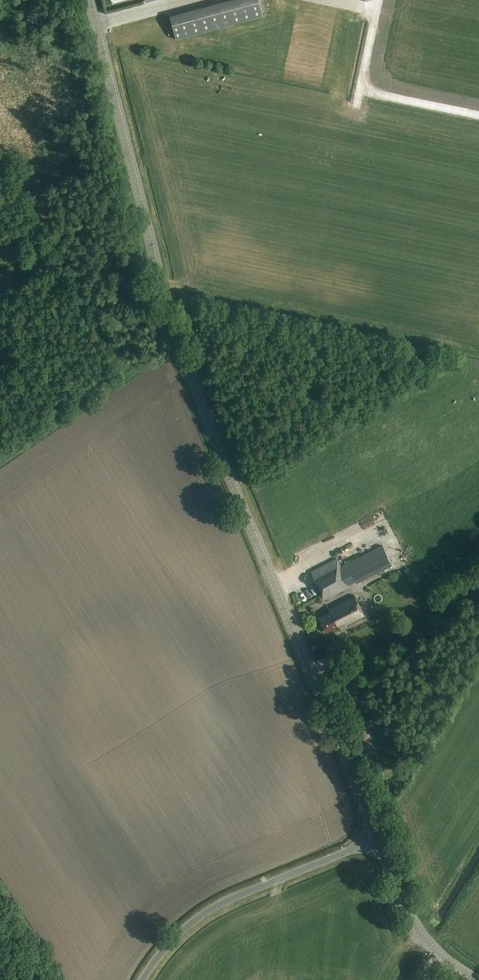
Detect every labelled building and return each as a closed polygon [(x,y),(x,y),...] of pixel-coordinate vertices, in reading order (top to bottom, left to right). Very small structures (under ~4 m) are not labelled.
[(259,20),(255,0),(234,0),(168,14),(173,38),(259,20)] [(363,515),(352,520),(355,526),(366,522),(363,515)] [(393,566),(382,545),(340,566),(336,558),(310,572),(324,600),(350,587),(349,585),(356,582),(357,584),(393,566)] [(345,626),(365,616),(354,595),(329,608),(331,611),(319,617),(326,632),(343,623),(345,626)] [(406,636),(399,641),(400,642),(402,645),(409,641),(407,637),(406,636)]
